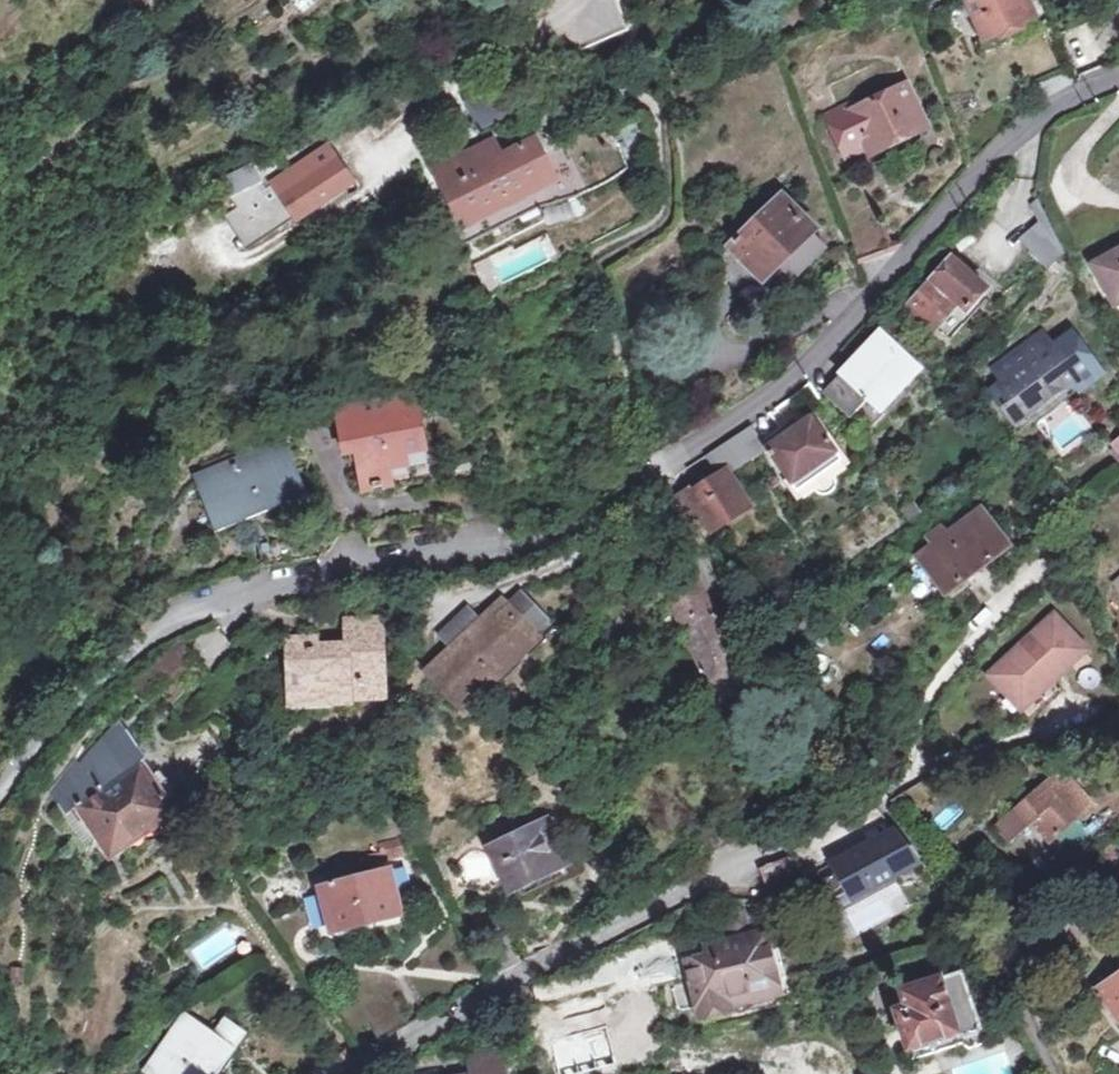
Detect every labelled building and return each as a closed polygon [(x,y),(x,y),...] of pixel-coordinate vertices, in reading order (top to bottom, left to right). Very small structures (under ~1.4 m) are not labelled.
[(1021,36),(1015,25),(1032,17),(1024,0),(972,0),(965,3),(987,52),(1021,36)] [(1038,29),(1032,17),(1015,25),(1021,36),(1038,29)] [(903,87),(852,113),(869,150),(921,125),(903,87)] [(440,175),(462,218),(551,172),(535,139),(513,150),(505,134),(437,168),(440,175)] [(299,228),(354,193),(328,152),(228,217),(249,249),(293,220),(299,228)] [(237,194),(259,180),(250,167),(228,181),(237,194)] [(792,277),(826,244),(822,240),(781,196),(731,245),(763,277),(778,262),(792,277)] [(1045,224),(1021,240),(1044,274),(1068,258),(1045,224)] [(923,331),(929,325),(932,329),(954,305),(962,312),(982,290),(939,247),(916,275),(927,286),(909,307),(921,319),(916,325),(923,331)] [(1092,264),(1114,305),(1118,303),(1118,250),(1092,264)] [(874,404),(910,365),(878,334),(822,392),(849,418),(867,398),(874,404)] [(1039,335),(1029,342),(1042,360),(1052,353),(1039,335)] [(1068,375),(1052,353),(1042,360),(1029,342),(993,368),(1006,387),(994,396),(1000,404),(999,405),(1005,412),(1006,411),(1011,417),(1039,396),(1041,399),(1057,388),(1055,384),(1068,375)] [(409,395),(336,409),(344,450),(355,448),(363,487),(390,482),(387,468),(405,465),(402,453),(426,448),(419,417),(414,418),(409,395)] [(416,395),(409,395),(414,418),(419,417),(416,395)] [(784,476),(793,491),(839,459),(810,416),(765,447),(751,425),(734,436),(751,462),(768,452),(784,476)] [(735,470),(751,462),(734,436),(728,441),(704,456),(716,474),(731,464),(735,470)] [(217,512),(239,504),(243,512),(299,487),(281,441),(202,473),(217,512)] [(724,512),(742,500),(729,479),(727,475),(692,496),(688,490),(674,498),(686,522),(701,512),(707,519),(713,528),(728,518),(724,512)] [(724,512),(728,518),(747,506),(742,500),(724,512)] [(958,571),(986,549),(1004,536),(981,508),(947,533),(939,526),(921,540),(927,549),(917,556),(944,593),(963,578),(958,571)] [(333,530),(321,533),(325,553),(336,537),(333,530)] [(958,571),(963,578),(991,557),(986,549),(958,571)] [(740,670),(739,668),(744,664),(738,655),(733,658),(696,578),(672,589),(675,596),(669,599),(710,685),(740,670)] [(523,598),(511,609),(531,632),(544,620),(523,598)] [(506,605),(482,626),(455,651),(431,674),(463,709),(524,652),(518,646),(532,633),(531,632),(511,609),(506,605)] [(455,651),(482,626),(468,612),(441,636),(455,651)] [(1053,614),(988,676),(1006,695),(1016,696),(1027,707),(1087,650),(1053,614)] [(348,620),(349,647),(349,651),(384,650),(384,618),(348,620)] [(518,646),(524,652),(538,639),(532,633),(518,646)] [(349,651),(349,647),(317,647),(317,640),(290,641),(292,695),(318,694),(318,701),(353,701),(353,695),(387,694),(384,650),(349,651)] [(1006,695),(1022,711),(1027,707),(1016,696),(1006,695)] [(51,797),(65,818),(79,808),(101,840),(111,854),(129,842),(156,824),(173,812),(163,799),(165,798),(141,762),(146,759),(130,734),(125,737),(122,733),(112,741),(115,746),(60,793),(59,792),(51,797)] [(1058,769),(1053,773),(1062,783),(1067,780),(1058,769)] [(1062,783),(1053,773),(995,824),(1009,839),(1029,821),(1047,841),(1031,855),(1042,868),(1067,847),(1058,837),(1094,804),(1070,777),(1067,780),(1062,783)] [(79,808),(65,818),(87,850),(101,840),(79,808)] [(515,884),(561,861),(543,822),(497,844),(515,884)] [(898,829),(830,867),(852,914),(926,876),(898,829)] [(379,846),(381,852),(382,860),(403,854),(400,841),(379,846)] [(1106,848),(1117,869),(1118,868),(1118,848),(1116,843),(1106,848)] [(382,860),(381,852),(362,856),(364,867),(383,863),(382,860)] [(772,895),(798,882),(787,853),(761,866),(772,895)] [(330,932),(342,936),(350,933),(356,927),(401,915),(391,869),(320,888),(330,932)] [(714,953),(687,961),(699,1006),(702,1016),(790,991),(787,979),(778,981),(768,942),(764,929),(711,943),(714,953)] [(908,1047),(980,1024),(963,969),(899,989),(903,1000),(897,1002),(899,1009),(895,1011),(899,1022),(907,1047),(908,1047)] [(1097,988),(1118,1020),(1118,973),(1097,988)] [(215,1066),(210,1063),(223,1043),(229,1047),(240,1031),(220,1017),(209,1034),(181,1016),(144,1072),(147,1073),(210,1073),(215,1066)] [(980,1024),(908,1047),(912,1058),(961,1043),(968,1048),(981,1044),(984,1036),(980,1024)] [(471,1052),(476,1073),(508,1073),(503,1045),(471,1052)] [(471,1052),(462,1054),(467,1073),(476,1073),(471,1052)]
